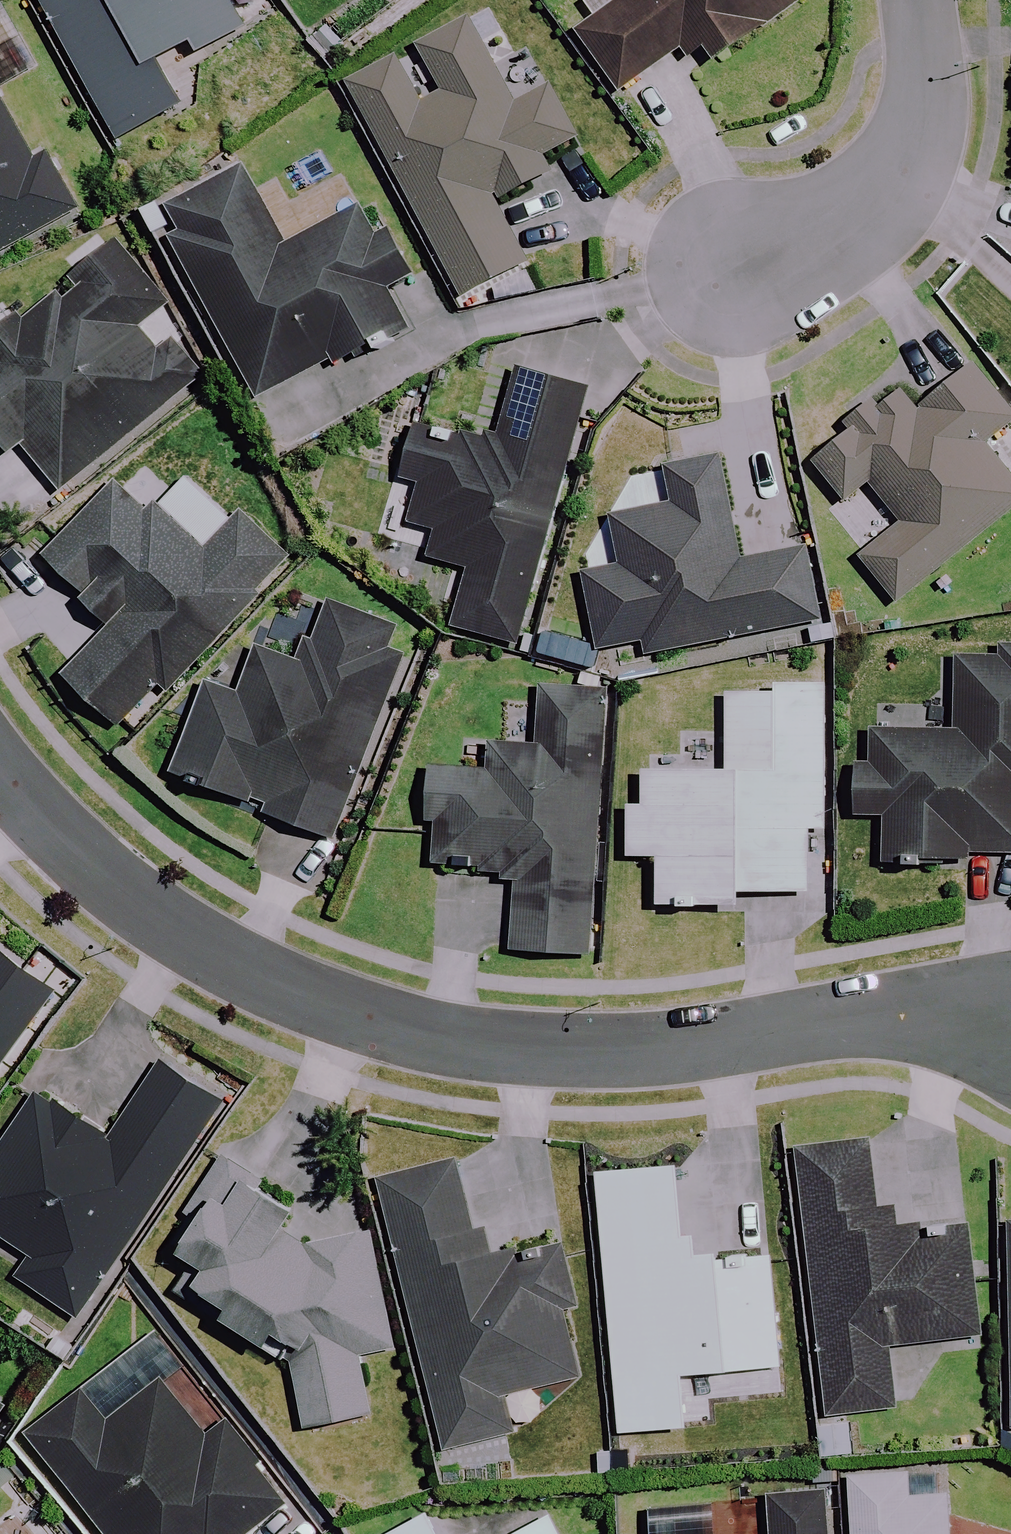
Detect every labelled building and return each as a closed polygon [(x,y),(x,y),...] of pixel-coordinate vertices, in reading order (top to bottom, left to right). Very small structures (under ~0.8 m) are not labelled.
[(259,0),(39,0),(117,142),(181,106),(158,64),(192,45),(197,54),(267,15),(259,0)] [(577,34),(619,97),(700,43),(713,62),(806,0),(628,0),(577,34)] [(496,67),(473,22),(352,86),(465,298),(530,263),(498,202),(551,174),(543,159),(577,141),(529,49),(496,67)] [(77,217),(46,158),(34,164),(0,99),(0,257),(77,217)] [(412,283),(388,235),(382,238),(368,209),(284,249),(247,173),(169,210),(259,398),(371,344),(375,351),(392,343),(388,336),(404,328),(388,294),(412,283)] [(117,248),(0,344),(0,435),(16,455),(25,448),(62,492),(200,379),(171,344),(157,356),(139,334),(168,310),(117,248)] [(497,442),(418,421),(404,475),(420,479),(409,520),(434,527),(425,561),(463,571),(447,628),(519,648),(589,386),(517,367),(497,442)] [(973,370),(923,409),(903,384),(812,457),(846,501),(870,482),(904,524),(861,558),(897,602),(1010,511),(1010,479),(986,447),(1010,427),(1010,417),(973,370)] [(740,563),(720,458),(669,467),(676,506),(615,518),(624,568),(588,575),(602,650),(642,642),(644,654),(818,621),(805,550),(740,563)] [(147,516),(117,487),(49,558),(119,625),(69,676),(121,726),(160,685),(165,689),(286,562),(239,518),(205,554),(155,507),(147,516)] [(415,640),(329,607),(304,669),(263,653),(245,699),(214,687),(180,773),(338,836),(415,640)] [(959,652),(958,733),(876,731),(875,768),(856,767),(855,816),(886,816),(885,863),(922,864),(923,854),(1010,855),(1010,653),(959,652)] [(608,686),(545,681),(540,748),(490,744),(488,771),(434,767),(427,866),(519,873),(514,949),(589,954),(608,686)] [(824,829),(826,685),(774,685),(774,694),(728,693),(727,772),(645,771),(645,805),(630,805),(630,857),(660,858),(659,906),(740,907),(740,892),(808,893),(809,829),(824,829)] [(0,954),(0,1069),(55,995),(0,954)] [(164,1064),(113,1141),(41,1094),(0,1156),(0,1240),(33,1262),(20,1281),(82,1322),(226,1105),(164,1064)] [(891,1206),(879,1207),(872,1142),(801,1149),(822,1345),(816,1346),(827,1459),(880,1453),(876,1412),(896,1410),(889,1347),(980,1337),(967,1221),(893,1228),(891,1206)] [(565,1238),(543,1143),(385,1179),(446,1450),(516,1434),(507,1396),(585,1378),(558,1258),(527,1265),(523,1248),(565,1238)] [(233,1163),(175,1244),(196,1259),(178,1285),(292,1368),(307,1429),(374,1414),(360,1357),(395,1349),(369,1236),(309,1249),(283,1230),(298,1209),(233,1163)] [(686,1236),(680,1167),(599,1173),(618,1433),(687,1428),(684,1376),(781,1368),(772,1256),(703,1261),(701,1235),(686,1236)] [(162,1385),(110,1427),(84,1394),(32,1436),(110,1533),(260,1533),(290,1510),(223,1427),(206,1440),(162,1385)] [(852,1533),(951,1533),(947,1496),(911,1499),(909,1472),(849,1477),(849,1488),(852,1533)] [(829,1490),(773,1494),(776,1533),(832,1533),(829,1490)] [(429,1515),(393,1533),(439,1533),(429,1515)] [(551,1517),(519,1533),(560,1533),(551,1517)]
